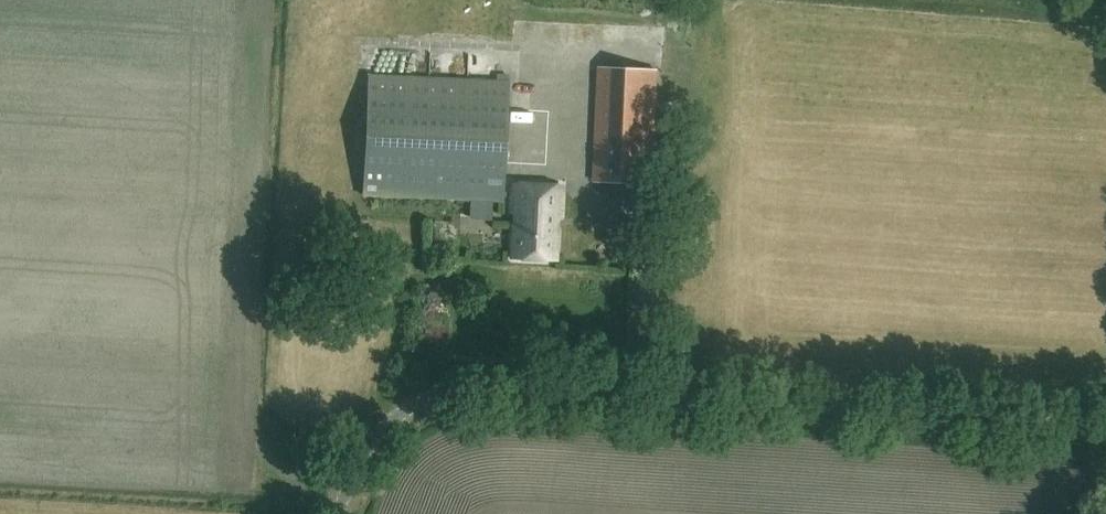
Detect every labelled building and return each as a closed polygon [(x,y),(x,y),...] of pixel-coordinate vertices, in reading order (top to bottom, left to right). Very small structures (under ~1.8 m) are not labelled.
[(528,79),(528,57),(474,56),(474,78),(528,79)] [(594,181),(653,184),(658,69),(599,66),(594,181)] [(364,194),(499,199),(504,200),(505,157),(508,82),(369,77),(364,194)] [(508,213),(510,213),(509,261),(559,262),(559,221),(563,222),(564,184),(509,183),(508,213)] [(369,311),(370,307),(370,304),(359,302),(358,308),(369,311)]
